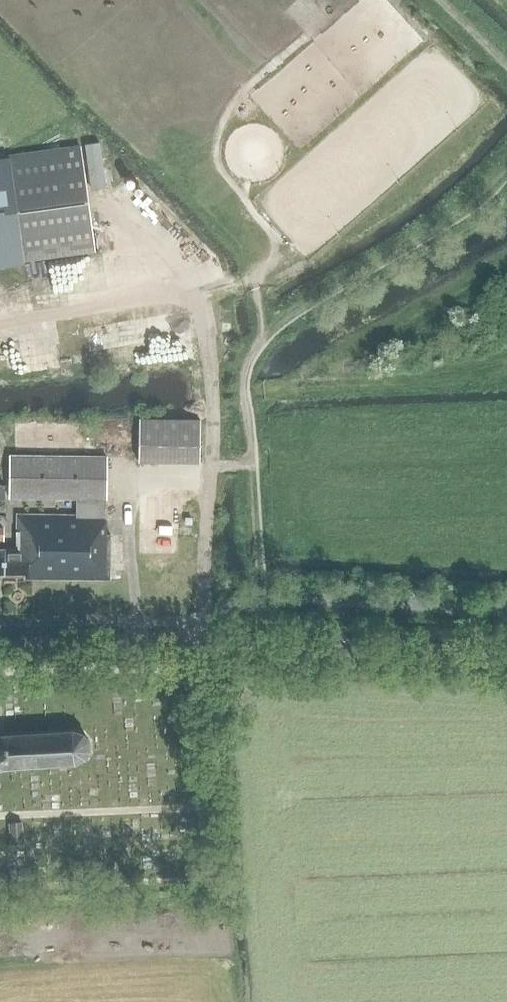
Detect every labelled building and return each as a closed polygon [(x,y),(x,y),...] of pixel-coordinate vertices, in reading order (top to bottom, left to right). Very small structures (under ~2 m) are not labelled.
[(21,258),(93,247),(78,144),(6,155),(7,159),(0,160),(0,261),(21,258)] [(84,296),(79,264),(0,276),(0,301),(1,307),(18,305),(16,290),(19,290),(21,304),(33,303),(31,286),(44,284),(44,285),(53,284),(55,300),(84,296)] [(198,458),(198,416),(136,417),(137,458),(198,458)] [(109,531),(104,531),(105,454),(8,454),(7,496),(73,496),(73,513),(42,513),(42,508),(34,508),(34,513),(14,513),(14,548),(0,548),(0,572),(21,572),(21,576),(109,576),(109,531)] [(74,764),(74,762),(84,758),(89,751),(88,742),(83,735),(72,734),(71,731),(0,735),(0,769),(74,764)] [(23,848),(21,822),(8,823),(9,843),(7,843),(7,849),(23,848)]
